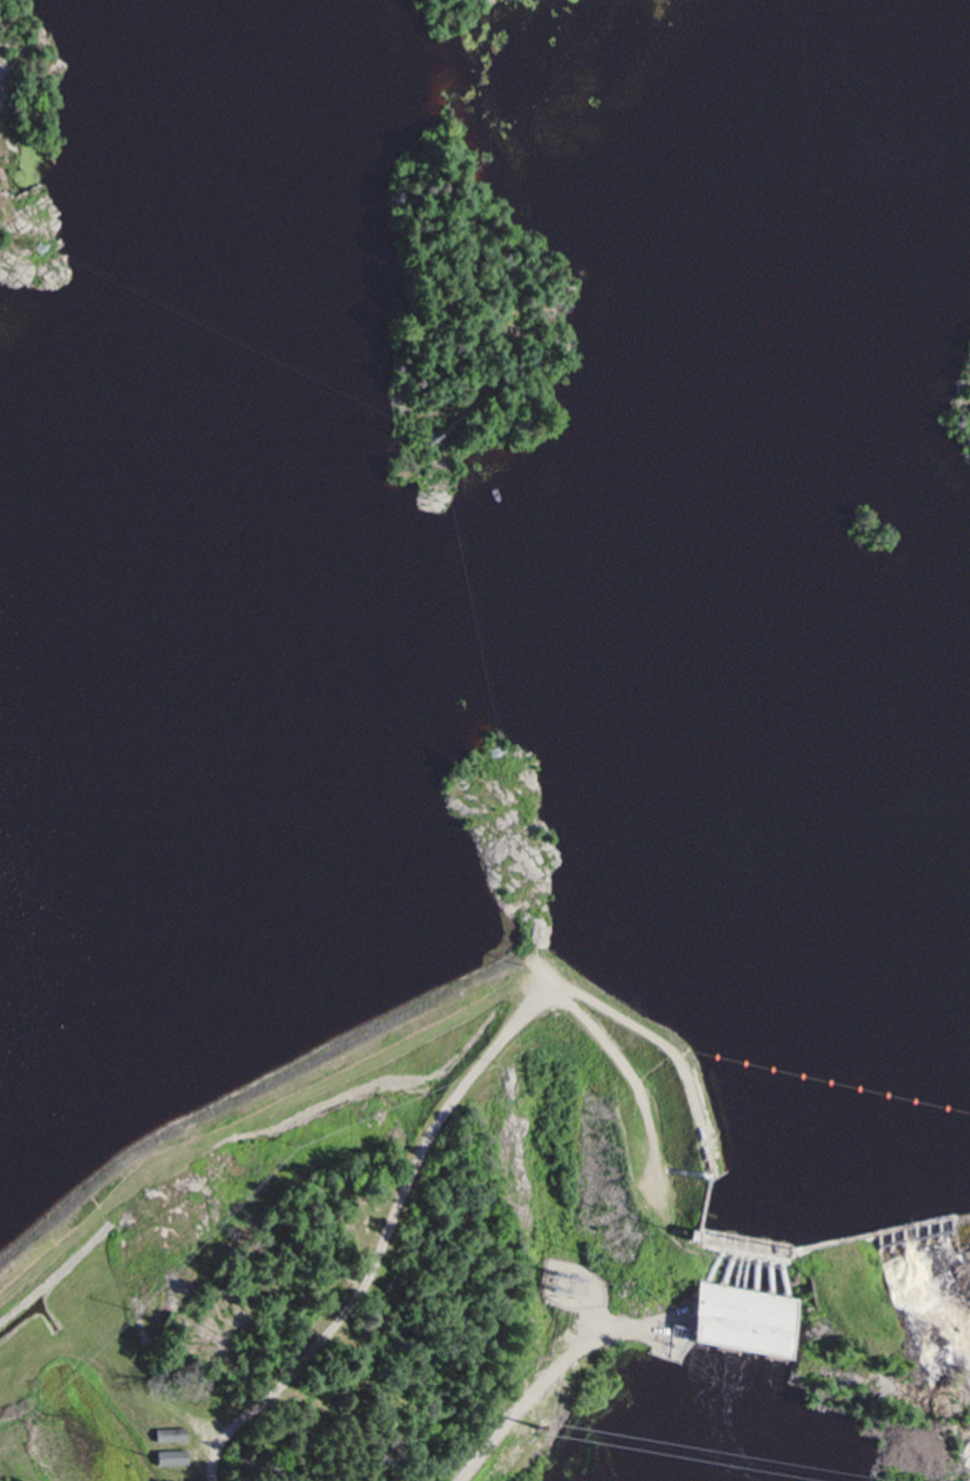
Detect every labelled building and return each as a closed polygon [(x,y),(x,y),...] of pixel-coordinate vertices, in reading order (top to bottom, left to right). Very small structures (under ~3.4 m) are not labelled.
[(716,1226),(714,1236),(698,1232),(701,1222),(705,1223),(707,1224),(716,1226)] [(707,1282),(808,1301),(796,1361),(736,1349),(695,1341),(699,1323),(700,1315),(707,1282)] [(153,1438),(153,1426),(185,1426),(185,1438),(153,1438)] [(184,1447),(183,1461),(153,1460),(154,1447),(184,1447)]
